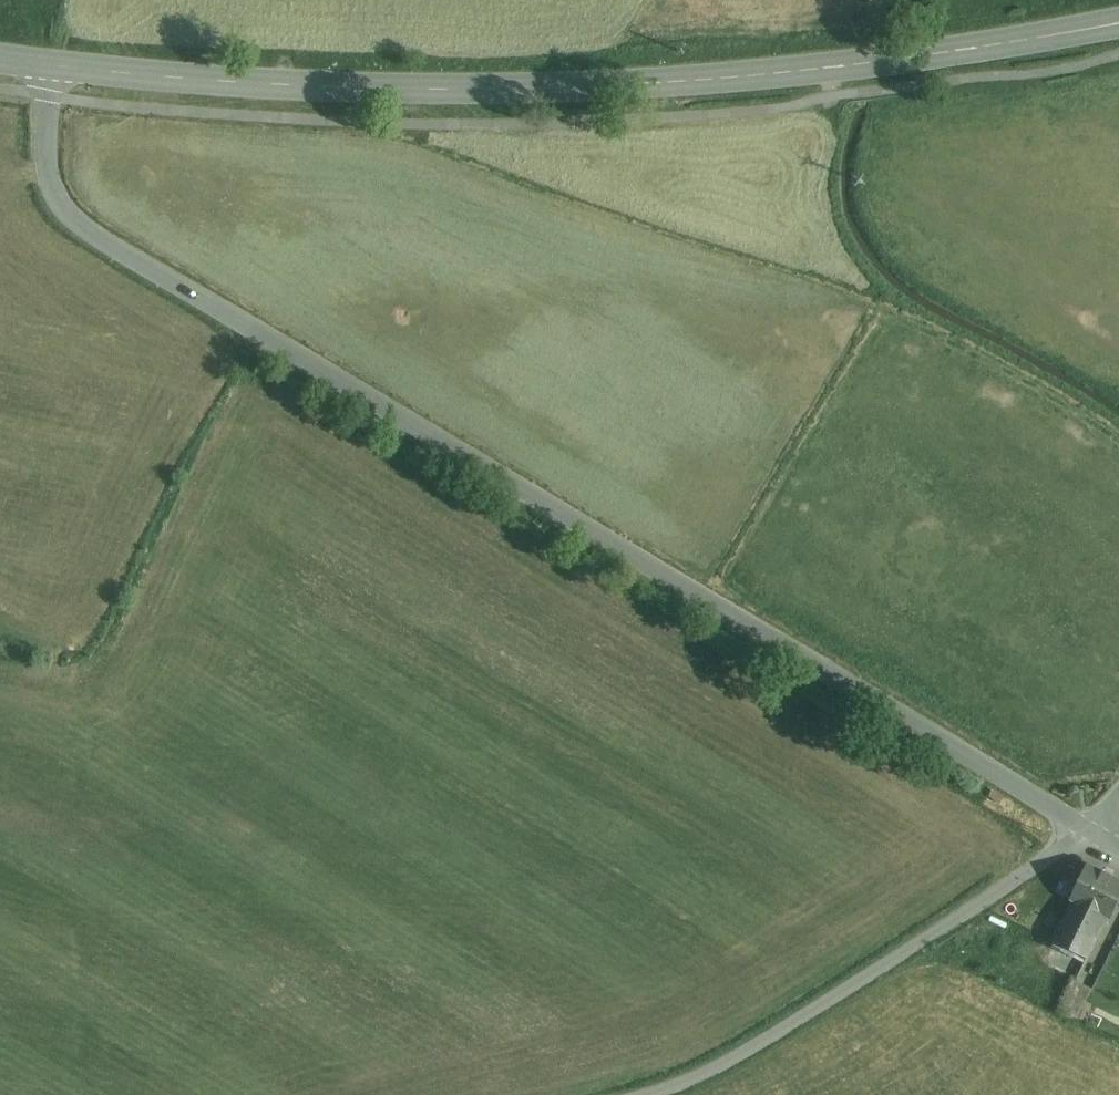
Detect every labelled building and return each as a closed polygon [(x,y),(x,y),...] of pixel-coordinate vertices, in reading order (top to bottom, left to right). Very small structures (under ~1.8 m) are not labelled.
[(1088,865),(1070,901),(1073,902),(1091,911),(1107,919),(1110,920),(1118,902),(1118,880),(1088,865)] [(1091,911),(1073,902),(1063,922),(1081,931),(1091,911)] [(1091,911),(1081,931),(1063,922),(1053,943),(1087,960),(1107,919),(1091,911)] [(1073,981),(1058,1010),(1060,1011),(1077,1019),(1091,990),(1073,981)]
